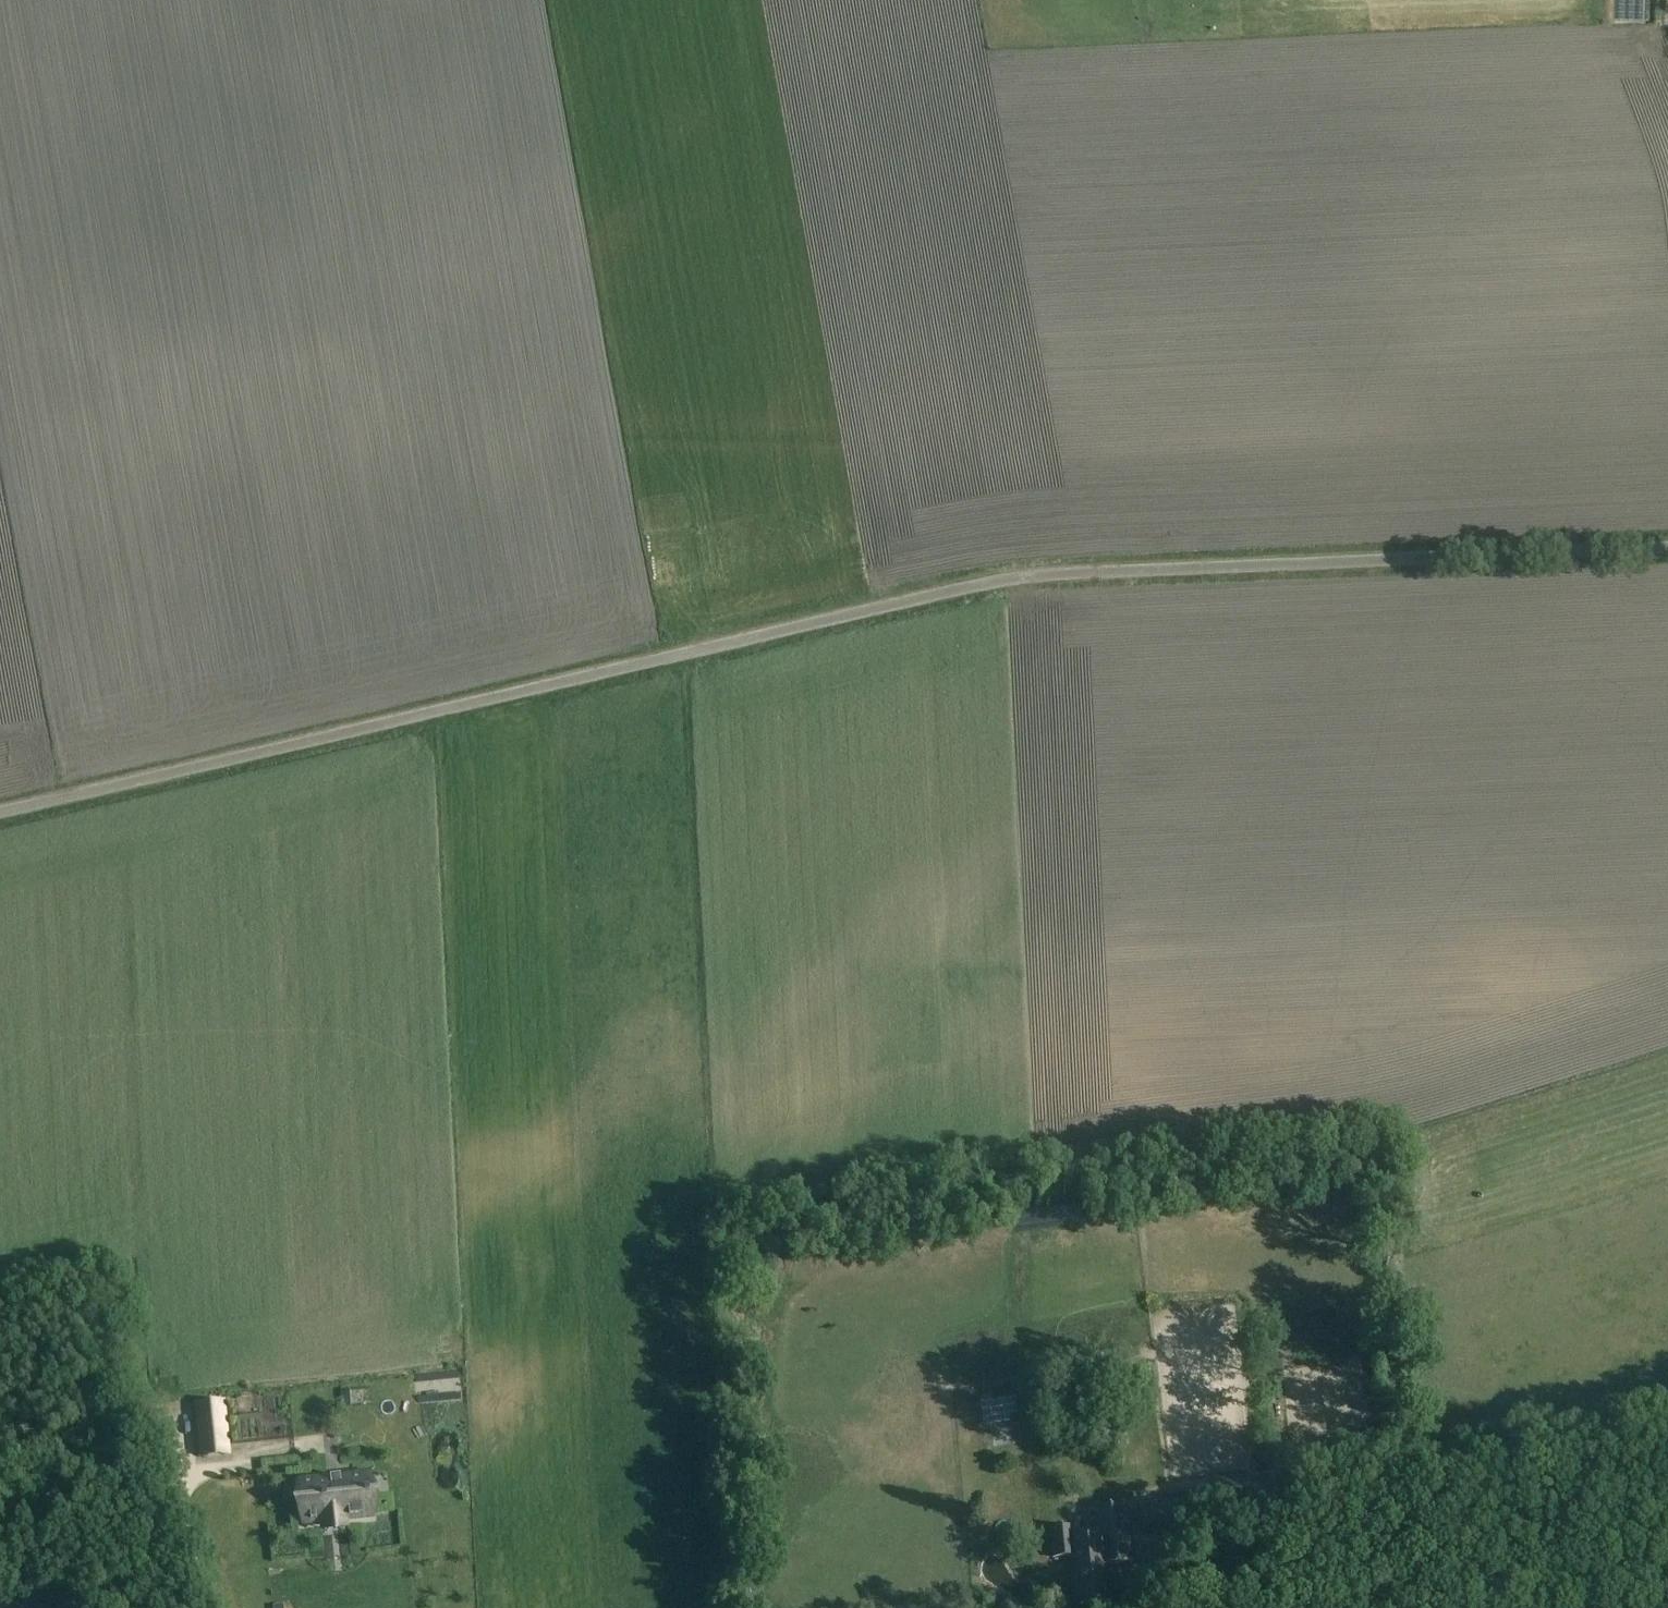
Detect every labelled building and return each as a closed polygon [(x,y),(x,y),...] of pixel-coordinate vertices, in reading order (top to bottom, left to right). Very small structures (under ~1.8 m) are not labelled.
[(194,1403),(198,1443),(226,1440),(222,1400),(194,1403)] [(300,1483),(304,1524),(319,1522),(348,1519),(372,1517),(372,1515),(368,1515),(367,1499),(369,1499),(369,1494),(366,1494),(365,1478),(368,1478),(368,1476),(300,1483)] [(1072,1607),(1075,1607),(1105,1605),(1101,1567),(1132,1564),(1127,1509),(1094,1512),(1096,1534),(1065,1537),(1072,1607)]
